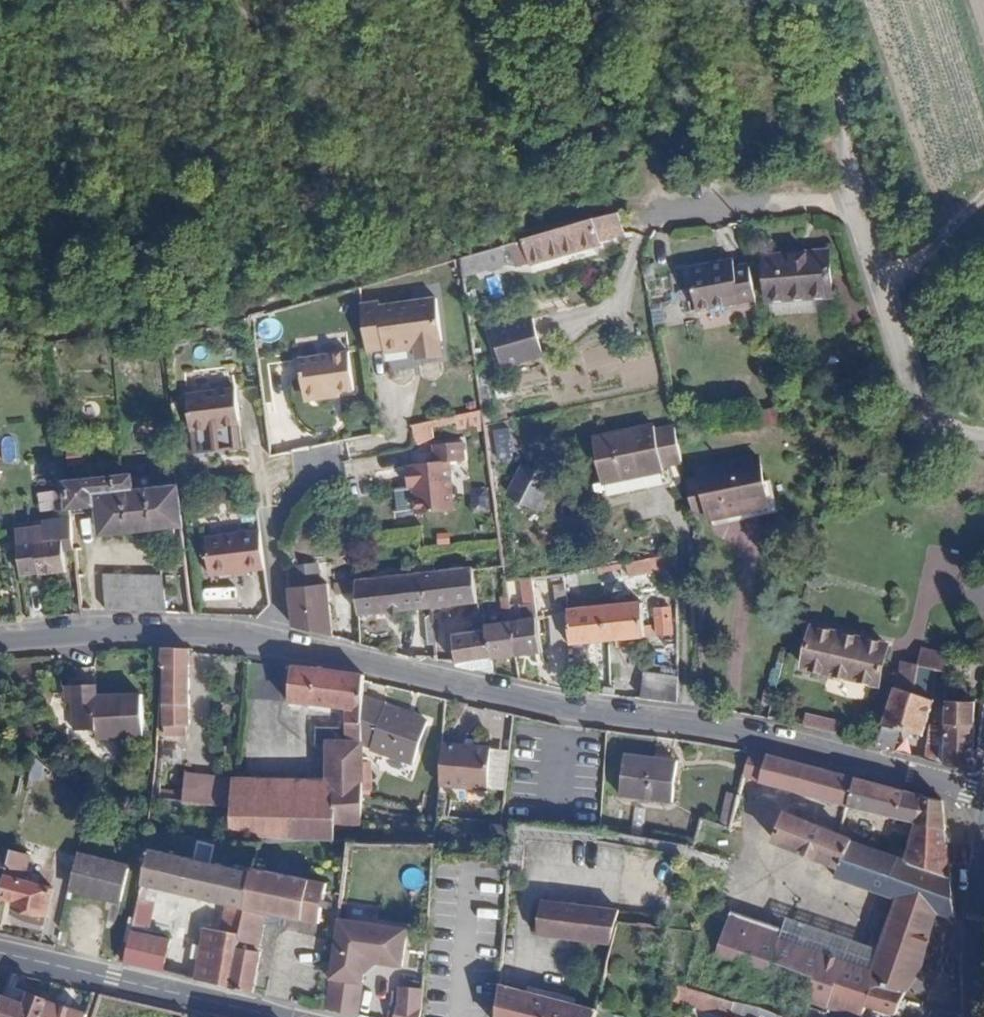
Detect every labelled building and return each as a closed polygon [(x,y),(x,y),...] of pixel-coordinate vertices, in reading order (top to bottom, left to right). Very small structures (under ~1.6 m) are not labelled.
[(621,215),(609,216),(523,241),(529,266),(600,244),(600,241),(625,233),(621,215)] [(505,267),(499,247),(461,258),(464,278),(505,267)] [(837,256),(773,259),(775,299),(840,295),(837,256)] [(758,299),(751,266),(736,269),(735,261),(690,269),(700,311),(758,299)] [(352,309),(361,355),(379,351),(380,356),(410,350),(412,362),(437,358),(434,342),(435,340),(427,300),(370,311),(369,306),(352,309)] [(532,313),(490,325),(499,360),(541,349),(532,313)] [(342,350),(291,360),(298,396),(304,400),(316,398),(320,393),(348,387),(342,350)] [(234,386),(187,392),(191,433),(239,426),(234,386)] [(412,427),(415,444),(438,440),(434,423),(412,427)] [(664,466),(682,462),(675,428),(656,433),(655,426),(595,438),(606,495),(649,486),(646,474),(665,470),(664,466)] [(412,488),(416,517),(455,511),(448,462),(464,459),(462,441),(430,445),(432,461),(409,466),(410,468),(403,470),(405,489),(412,488)] [(688,495),(692,515),(708,512),(709,518),(767,507),(758,459),(700,470),(701,478),(686,481),(688,495)] [(552,484),(525,469),(511,495),(538,511),(552,484)] [(68,484),(71,514),(94,512),(96,525),(103,525),(104,533),(182,525),(178,487),(133,492),(131,477),(68,484)] [(38,571),(38,575),(67,571),(64,545),(73,544),(71,514),(43,517),(43,522),(32,523),(38,571)] [(21,572),(38,571),(32,523),(17,526),(21,572)] [(209,573),(262,566),(257,528),(205,536),(209,573)] [(653,573),(676,569),(676,555),(651,559),(653,573)] [(631,578),(653,573),(651,559),(629,563),(631,578)] [(622,569),(622,565),(600,569),(601,574),(622,569)] [(477,603),(474,568),(427,573),(430,608),(477,603)] [(430,608),(427,573),(357,581),(361,616),(430,608)] [(99,574),(102,610),(138,611),(167,613),(161,577),(99,574)] [(329,584),(288,588),(293,627),(334,638),(329,584)] [(517,655),(542,651),(536,598),(526,599),(527,607),(523,606),(524,621),(516,621),(515,607),(510,608),(512,620),(517,655)] [(605,608),(607,641),(616,640),(617,648),(627,647),(627,638),(651,636),(650,627),(644,628),(642,604),(605,608)] [(670,606),(657,607),(659,634),(672,633),(670,606)] [(570,644),(607,641),(605,608),(567,611),(570,643),(570,644)] [(556,646),(570,643),(567,611),(553,615),(556,646)] [(491,659),(517,655),(512,620),(487,624),(487,629),(491,659)] [(457,665),(494,675),(491,659),(487,629),(456,634),(457,665)] [(887,646),(812,630),(803,667),(879,684),(887,646)] [(189,727),(189,648),(164,647),(162,666),(164,666),(165,707),(159,707),(157,727),(164,727),(165,737),(170,737),(170,726),(184,727),(189,727)] [(946,674),(947,660),(921,653),(917,666),(920,667),(946,674)] [(920,667),(917,666),(902,662),(896,688),(913,693),(920,667)] [(363,698),(364,675),(291,666),(288,702),(345,710),(345,730),(314,729),(315,744),(328,745),(327,784),(327,808),(279,803),(276,842),(332,841),(333,828),(360,825),(362,744),(363,698)] [(658,702),(678,704),(678,676),(646,672),(644,700),(658,702)] [(72,685),(72,703),(73,731),(95,731),(95,740),(143,738),(142,697),(96,696),(95,684),(72,685)] [(63,703),(72,703),(72,685),(63,685),(63,703)] [(605,696),(615,697),(616,688),(606,687),(605,696)] [(896,688),(875,748),(884,751),(893,754),(900,731),(922,736),(934,700),(913,693),(896,688)] [(383,703),(363,698),(362,744),(372,747),(371,750),(415,762),(425,719),(383,707),(383,703)] [(958,768),(973,771),(975,702),(947,701),(946,736),(945,766),(958,768)] [(804,717),(801,727),(819,731),(821,721),(804,717)] [(184,736),(184,727),(170,726),(170,737),(184,736)] [(928,765),(945,766),(946,736),(930,735),(928,765)] [(491,749),(440,745),(437,785),(488,789),(491,749)] [(855,777),(767,754),(759,781),(848,805),(855,777)] [(678,762),(624,755),(618,797),(672,805),(678,762)] [(44,764),(36,756),(30,779),(41,781),(44,764)] [(230,807),(231,781),(231,779),(181,777),(181,804),(230,807)] [(921,794),(855,777),(848,805),(915,821),(946,828),(943,801),(921,796),(921,794)] [(327,808),(327,784),(231,781),(230,807),(227,842),(258,843),(258,844),(276,842),(279,803),(327,808)] [(739,796),(728,792),(718,824),(729,828),(739,796)] [(891,854),(785,814),(776,842),(835,865),(831,877),(897,900),(938,914),(955,920),(951,877),(908,862),(908,860),(891,854)] [(947,846),(946,828),(915,821),(912,840),(911,843),(947,846)] [(951,877),(947,846),(911,843),(908,851),(901,848),(899,853),(892,850),(891,854),(908,860),(908,862),(951,877)] [(248,894),(252,872),(150,850),(142,883),(237,905),(234,917),(237,918),(236,926),(237,927),(237,932),(207,927),(204,944),(237,951),(248,894)] [(13,851),(1,897),(27,903),(25,910),(48,915),(54,888),(37,884),(39,874),(20,870),(24,853),(13,851)] [(129,871),(79,859),(71,890),(122,902),(129,871)] [(258,951),(265,911),(320,923),(328,885),(253,869),(252,872),(248,894),(237,951),(230,988),(253,993),(260,952),(258,951)] [(538,912),(535,927),(614,942),(620,913),(540,899),(538,912)] [(894,909),(890,919),(929,932),(932,932),(935,923),(938,914),(897,900),(894,909)] [(726,920),(728,913),(716,909),(714,916),(726,920)] [(265,911),(263,923),(283,926),(285,916),(265,911)] [(929,932),(890,919),(883,939),(874,962),(728,913),(726,920),(714,956),(767,973),(770,962),(813,977),(807,998),(860,1016),(864,1004),(868,995),(869,983),(903,993),(920,966),(929,932)] [(134,920),(129,918),(123,943),(129,945),(131,933),(134,920)] [(398,965),(404,929),(337,920),(328,978),(360,982),(361,973),(374,962),(398,965)] [(614,942),(535,927),(534,933),(613,947),(614,942)] [(129,945),(125,964),(162,972),(168,941),(131,933),(129,945)] [(196,980),(230,988),(237,951),(204,944),(196,980)] [(360,983),(328,979),(324,1009),(355,1016),(360,983)] [(903,993),(869,983),(868,995),(864,1004),(894,1016),(903,993)] [(682,986),(678,984),(674,999),(702,1008),(707,993),(682,986)] [(499,985),(496,1016),(518,1016),(524,991),(511,988),(499,985)] [(399,1004),(398,1006),(420,1010),(422,989),(399,986),(399,1004)] [(524,991),(518,1016),(595,1016),(597,1009),(524,991)] [(284,1000),(295,1002),(296,995),(286,993),(284,1000)] [(707,993),(702,1008),(728,1016),(729,1013),(741,1016),(746,1016),(750,1006),(707,993)] [(0,1002),(0,1016),(40,1016),(46,1002),(47,1000),(30,994),(25,1006),(2,997),(0,1002)] [(86,1016),(46,1002),(40,1016),(86,1016)] [(791,1004),(788,1016),(824,1016),(825,1014),(791,1004)] [(420,1010),(398,1006),(397,1005),(394,1016),(419,1016),(420,1010)]
